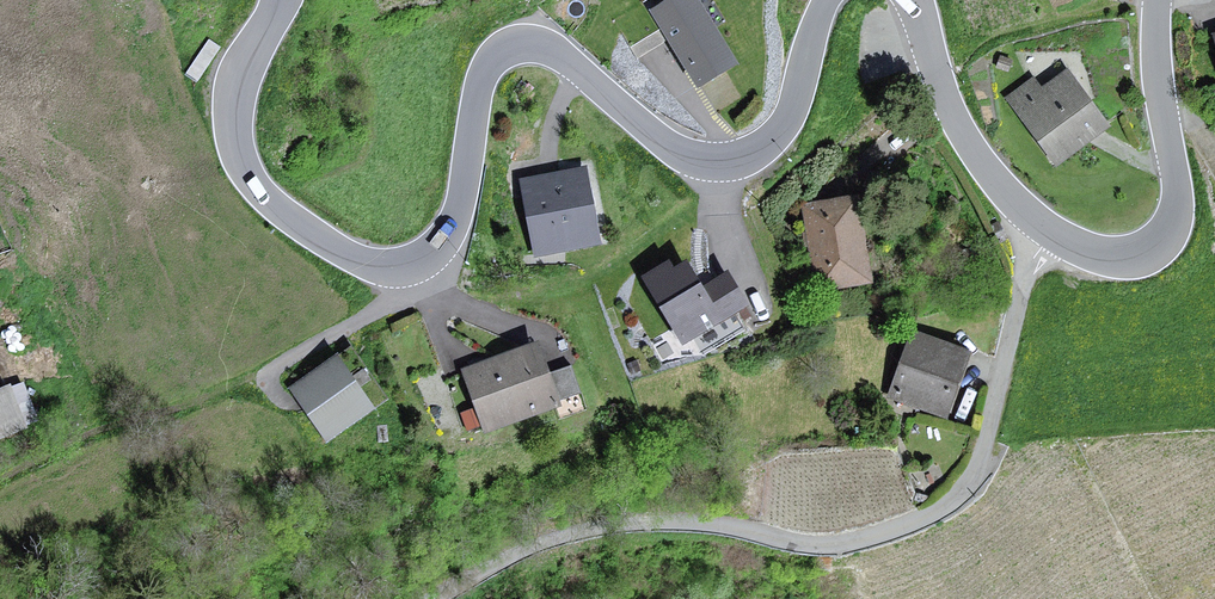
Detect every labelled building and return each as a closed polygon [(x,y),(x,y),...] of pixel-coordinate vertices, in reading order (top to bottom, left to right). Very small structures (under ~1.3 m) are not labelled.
[(695,0),(679,0),(657,13),(702,87),(736,67),(695,0)] [(1033,81),(1010,98),(1056,162),(1103,129),(1065,77),(1042,94),(1033,81)] [(595,242),(582,173),(525,183),(538,252),(595,242)] [(868,281),(854,199),(805,207),(819,289),(868,281)] [(668,275),(664,268),(644,279),(682,343),(739,310),(720,277),(695,292),(681,267),(668,275)] [(943,415),(966,354),(913,334),(890,395),(943,415)] [(536,347),(465,371),(485,431),(553,408),(550,399),(574,391),(568,372),(547,379),(536,347)] [(336,359),(293,388),(327,438),(370,408),(336,359)] [(0,391),(0,441),(44,426),(29,382),(0,391)]
